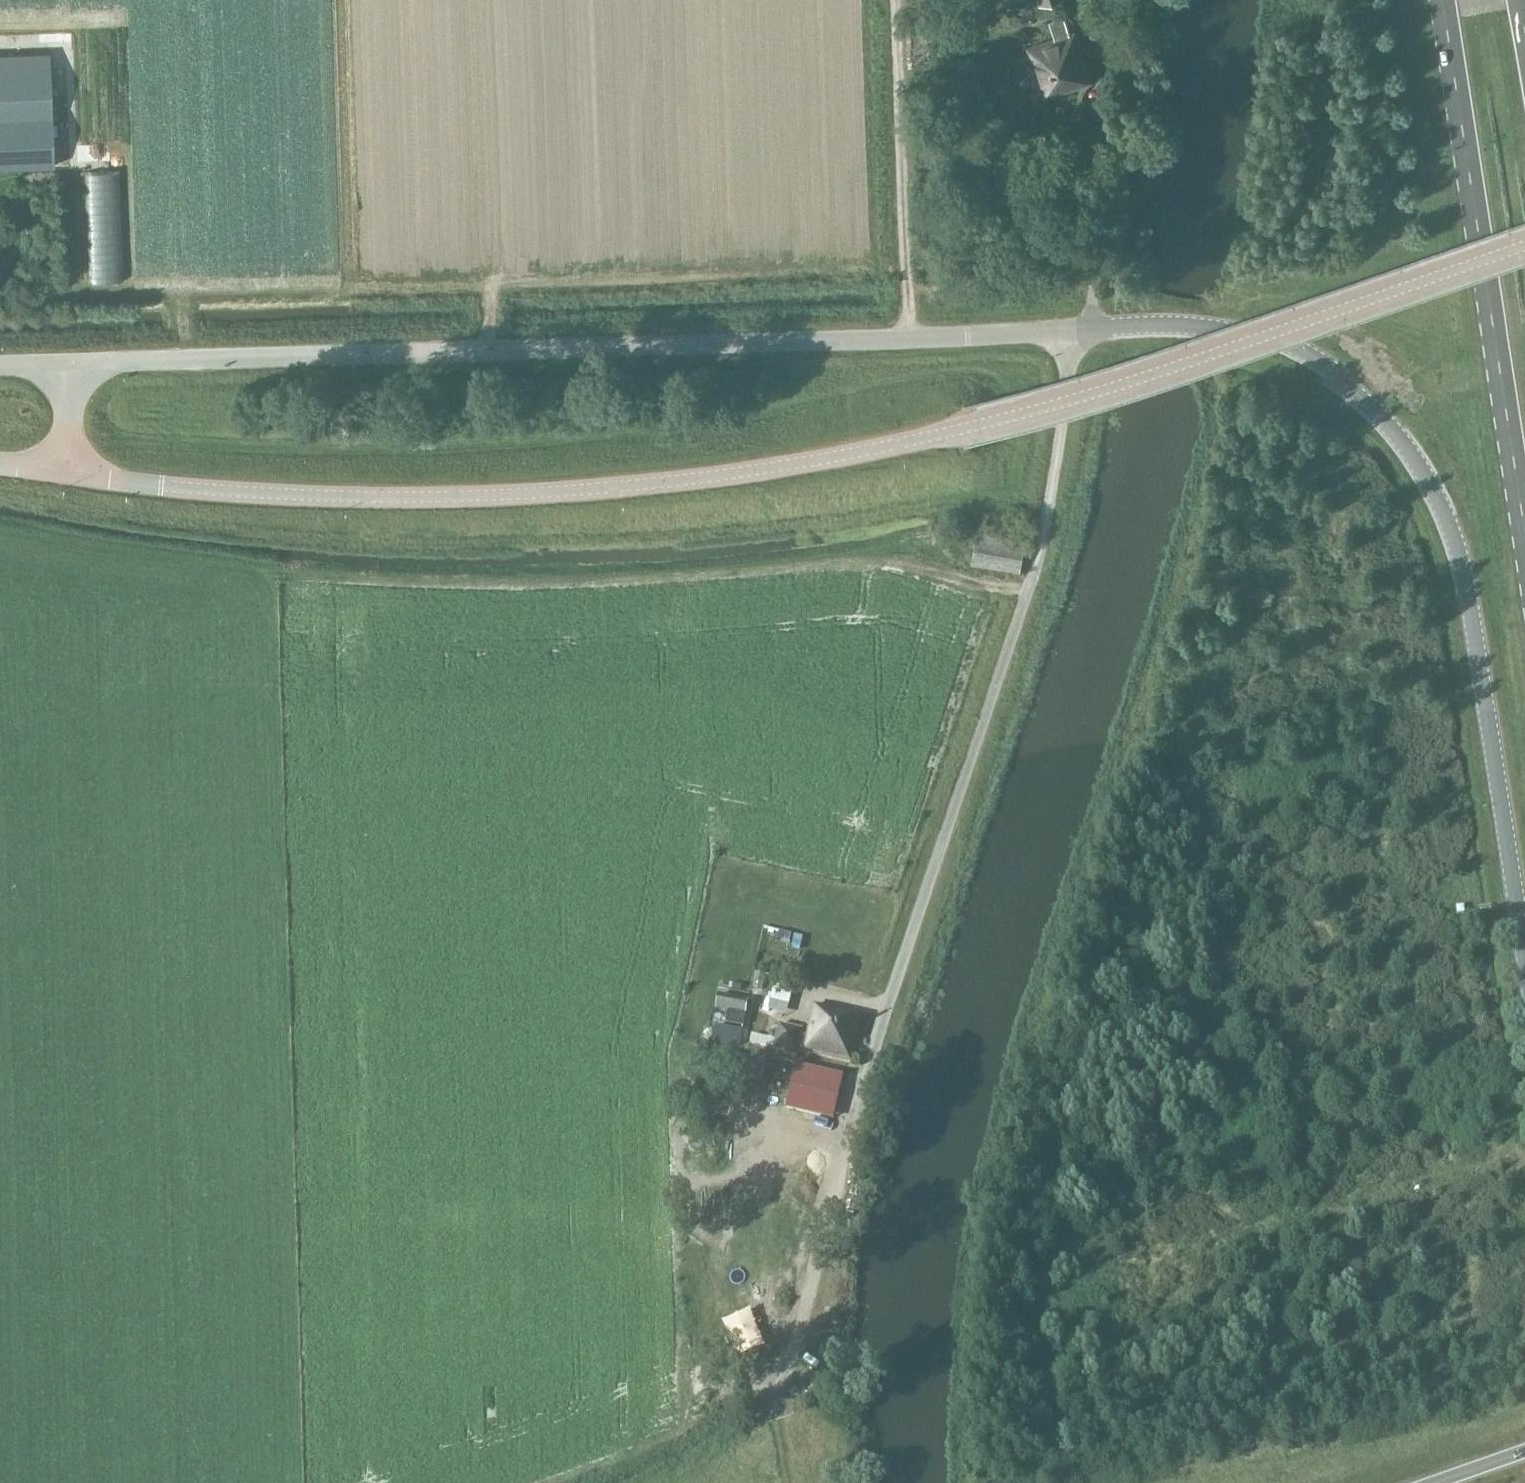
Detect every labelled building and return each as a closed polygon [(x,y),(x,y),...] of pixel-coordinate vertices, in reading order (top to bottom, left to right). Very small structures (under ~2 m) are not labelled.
[(1047,99),(1095,82),(1076,32),(1068,35),(1063,20),(1050,25),(1055,39),(1029,49),(1047,99)] [(52,115),(49,52),(0,54),(0,118),(52,115)] [(52,115),(0,118),(0,166),(55,163),(52,115)] [(1020,570),(1025,541),(977,533),(972,562),(1020,570)] [(746,1016),(749,1001),(719,995),(716,1011),(746,1016)] [(860,1017),(817,1007),(814,1007),(811,1024),(793,1021),(789,1040),(785,1039),(783,1052),(803,1057),(804,1052),(850,1062),(860,1017)] [(740,1048),(743,1031),(716,1027),(713,1044),(740,1048)] [(842,1080),(795,1069),(786,1108),(834,1119),(842,1080)]
